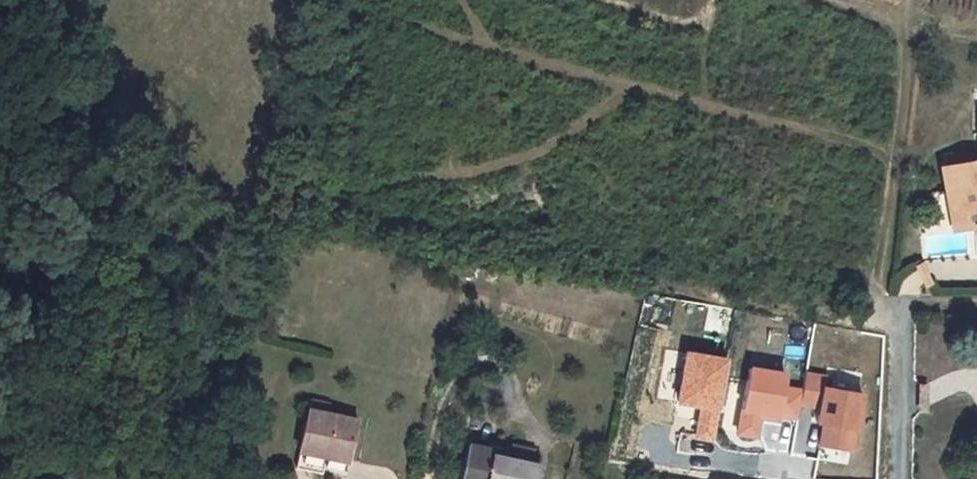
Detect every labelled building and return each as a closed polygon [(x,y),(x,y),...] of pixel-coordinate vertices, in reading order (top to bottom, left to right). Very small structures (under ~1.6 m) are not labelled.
[(934,219),(943,217),(951,257),(976,252),(976,186),(930,195),(934,219)] [(943,217),(934,219),(942,259),(951,257),(943,217)] [(732,359),(690,351),(679,403),(701,408),(695,436),(715,440),(732,359)] [(792,375),(752,367),(738,436),(759,440),(763,422),(781,426),(784,418),(791,386),(792,375)] [(807,370),(803,402),(825,405),(818,449),(857,455),(867,391),(828,385),(830,374),(807,370)] [(791,386),(784,418),(797,421),(804,389),(791,386)] [(314,409),(307,450),(353,459),(360,418),(314,409)] [(543,461),(536,459),(515,454),(476,445),(468,478),(539,478),(543,461)]
